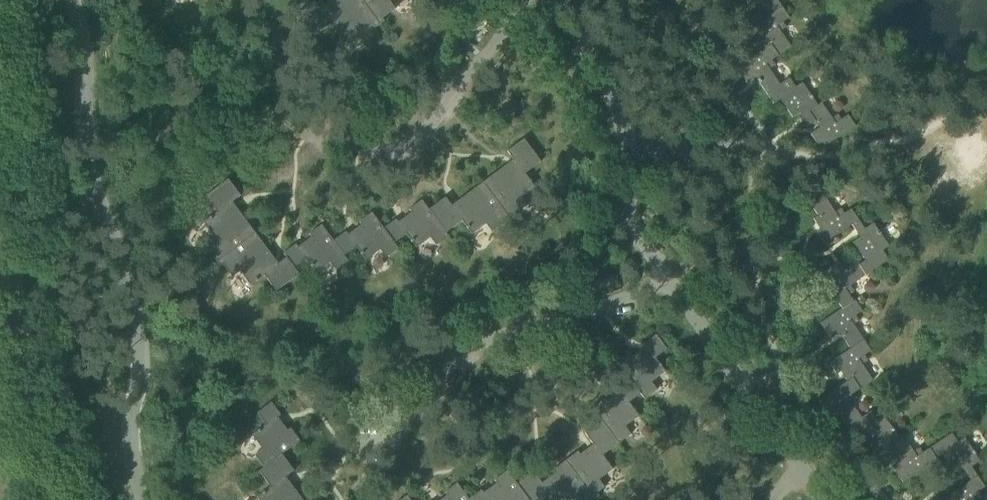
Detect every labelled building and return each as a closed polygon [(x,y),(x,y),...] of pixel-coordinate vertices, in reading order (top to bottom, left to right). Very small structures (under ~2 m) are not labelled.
[(361,0),(332,0),(327,4),(329,7),(322,12),(314,1),(297,13),(314,36),(330,24),(340,38),(354,27),(360,35),(373,25),(375,28),(380,25),(361,0)] [(380,25),(384,21),(382,18),(395,9),(389,1),(391,0),(361,0),(380,25)] [(768,15),(781,6),(777,0),(758,0),(768,15)] [(755,41),(759,38),(762,36),(776,58),(791,48),(777,27),(789,18),(781,6),(768,15),(747,30),(755,41)] [(756,77),(766,93),(780,85),(766,65),(776,58),(762,36),(759,38),(765,48),(736,67),(747,83),(756,77)] [(809,126),(815,122),(808,112),(817,106),(802,83),(795,88),(789,78),(780,85),(766,93),(773,104),(780,99),(792,117),(800,112),(809,126)] [(808,112),(815,122),(819,128),(810,133),(821,149),(854,126),(847,116),(835,124),(821,103),(817,106),(808,112)] [(507,165),(483,183),(513,221),(517,217),(515,215),(528,205),(522,197),(536,187),(525,173),(541,161),(524,138),(508,151),(516,162),(509,168),(507,165)] [(214,257),(218,261),(256,232),(238,208),(235,211),(229,204),(241,195),(228,179),(205,196),(218,212),(204,223),(215,236),(207,242),(217,255),(214,257)] [(446,198),(430,210),(447,233),(463,221),(474,234),(487,224),(493,232),(506,222),(508,224),(513,221),(483,183),(460,201),(462,204),(455,209),(446,198)] [(824,243),(852,224),(857,221),(850,210),(838,218),(824,196),(811,205),(818,216),(813,219),(820,229),(816,232),(824,243)] [(397,220),(385,230),(396,244),(408,235),(418,249),(432,238),(438,246),(450,236),(447,233),(430,210),(423,201),(410,210),(415,216),(401,226),(397,220)] [(346,232),(335,240),(346,254),(356,246),(367,260),(381,249),(386,257),(399,248),(396,244),(385,230),(371,212),(359,222),(363,227),(350,237),(346,232)] [(857,261),(850,266),(860,280),(889,261),(883,252),(889,248),(873,223),(863,230),(857,221),(852,224),(860,237),(853,242),(865,260),(859,264),(857,261)] [(285,253),(288,256),(296,267),(308,258),(319,272),(332,262),(338,269),(350,260),(346,254),(335,240),(323,224),(311,234),(315,239),(302,249),(298,244),(285,253)] [(256,232),(218,261),(221,266),(224,264),(234,277),(241,271),(252,284),(266,274),(278,290),(300,273),(296,267),(288,256),(276,265),(271,258),(274,256),(256,232)] [(819,274),(842,308),(852,301),(845,290),(860,280),(850,266),(840,272),(835,264),(819,274)] [(839,333),(850,348),(863,339),(850,320),(860,313),(852,301),(842,308),(820,323),(831,338),(839,333)] [(627,376),(630,379),(641,393),(644,399),(657,389),(651,382),(665,371),(655,358),(667,349),(656,334),(643,344),(647,349),(634,359),(630,353),(618,363),(627,376)] [(840,371),(847,381),(855,393),(872,381),(858,360),(871,351),(863,339),(850,348),(829,363),(836,374),(840,371)] [(592,407),(599,417),(616,440),(618,443),(631,434),(625,426),(639,416),(629,402),(641,393),(630,379),(617,388),(621,394),(608,404),(604,398),(592,407)] [(837,410),(848,427),(861,418),(848,398),(855,393),(847,381),(818,401),(828,416),(837,410)] [(254,455),(263,467),(281,454),(300,440),(290,428),(285,432),(275,419),(281,415),(271,402),(257,413),(266,425),(252,435),(262,449),(254,455)] [(890,459),(896,455),(889,444),(898,439),(883,416),(877,421),(870,412),(861,418),(848,427),(855,437),(862,432),(874,450),(881,446),(890,459)] [(575,448),(563,457),(592,496),(596,492),(594,490),(602,484),(596,476),(610,466),(600,452),(616,440),(599,417),(582,430),(593,443),(579,453),(575,448)] [(962,468),(970,480),(977,475),(972,467),(979,462),(963,438),(957,442),(951,434),(927,449),(935,460),(943,455),(954,472),(962,468)] [(902,482),(935,460),(927,449),(916,457),(902,436),(898,439),(889,444),(896,455),(900,461),(892,467),(902,482)] [(290,484),(287,486),(282,479),(294,470),(281,454),(263,467),(258,471),(270,487),(256,497),(259,499),(302,499),(290,484)] [(514,480),(529,499),(535,499),(547,491),(554,499),(564,499),(572,495),(576,499),(580,499),(585,497),(587,499),(592,496),(563,457),(551,466),(555,472),(541,482),(531,468),(514,480)] [(469,499),(470,499),(529,499),(514,480),(507,470),(495,480),(499,485),(487,494),(485,495),(481,490),(469,499)] [(970,480),(943,499),(975,499),(973,496),(985,487),(977,475),(970,480)] [(469,499),(457,483),(444,492),(449,497),(445,499),(470,499),(469,499)]
